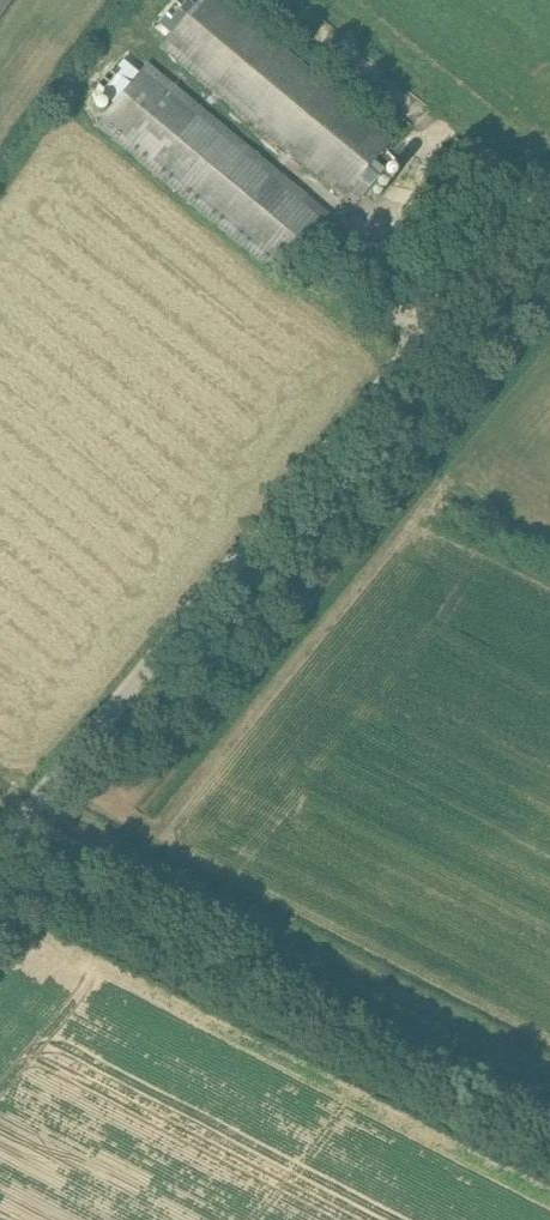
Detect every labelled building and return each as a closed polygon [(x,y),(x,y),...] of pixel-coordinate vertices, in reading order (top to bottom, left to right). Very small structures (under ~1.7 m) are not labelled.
[(11,0),(0,0),(0,16),(11,0)] [(162,47),(344,198),(350,192),(360,201),(384,171),(374,163),(393,140),(224,0),(201,0),(162,47)] [(329,217),(147,65),(97,125),(279,277),(307,243),(320,254),(333,241),(319,229),(329,217)]
